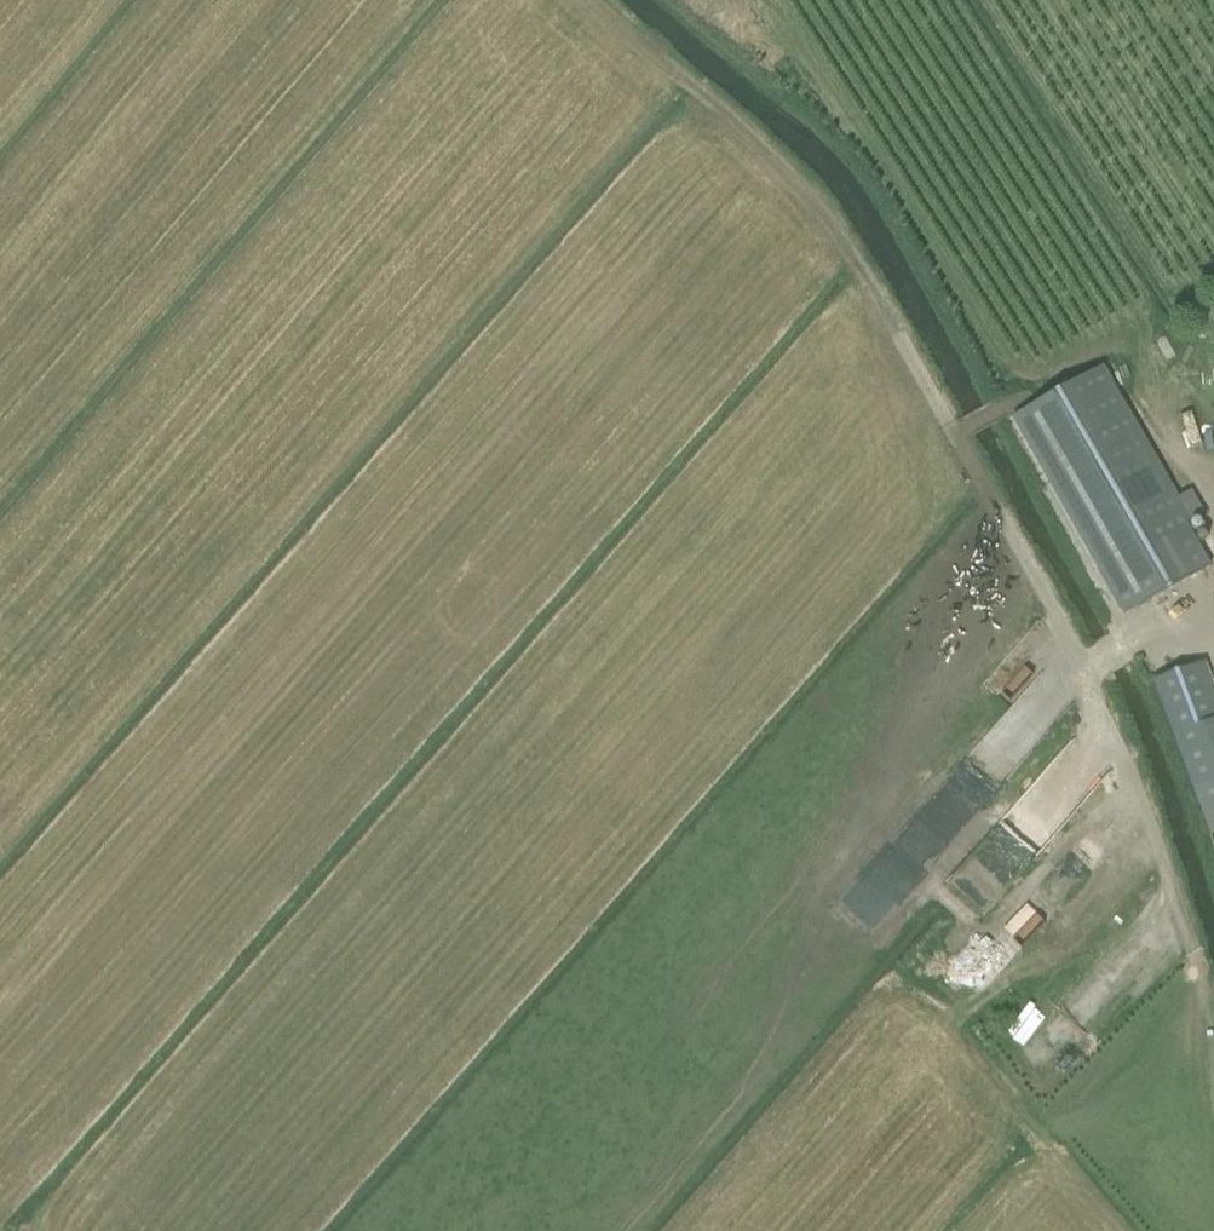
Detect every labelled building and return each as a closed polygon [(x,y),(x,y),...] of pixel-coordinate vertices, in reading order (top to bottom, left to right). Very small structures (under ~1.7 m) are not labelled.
[(1013,417),(1051,484),(1126,615),(1208,568),(1184,524),(1201,515),(1188,492),(1171,502),(1135,436),(1136,436),(1098,369),(1013,417)] [(1006,708),(1039,675),(1015,650),(982,683),(1006,708)] [(1210,837),(1213,836),(1213,723),(1213,721),(1213,710),(1197,664),(1152,681),(1210,837)] [(1073,734),(946,883),(982,914),(1109,764),(1073,734)]
